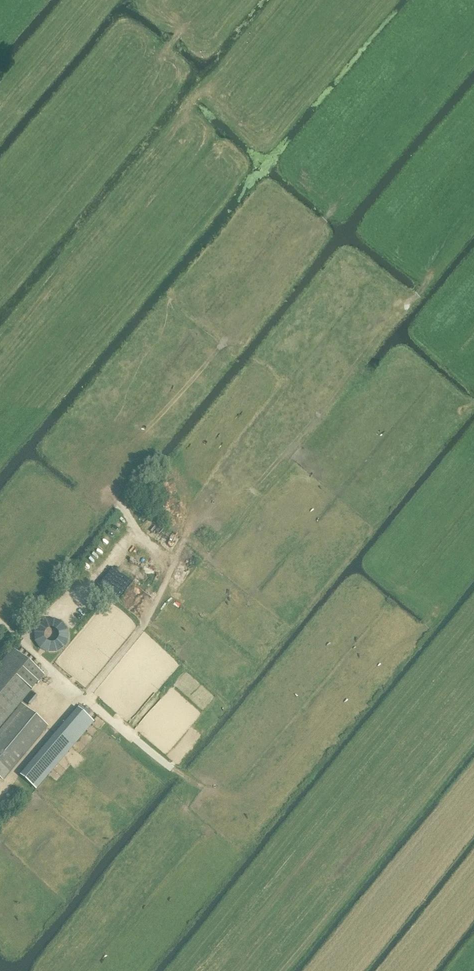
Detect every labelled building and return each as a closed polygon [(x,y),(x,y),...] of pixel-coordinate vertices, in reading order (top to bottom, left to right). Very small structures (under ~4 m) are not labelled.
[(12,649),(0,664),(0,728),(43,675),(12,649)] [(3,780),(47,726),(23,706),(0,734),(0,778),(3,780)] [(77,708),(55,733),(57,735),(20,777),(34,789),(92,722),(77,708)]
